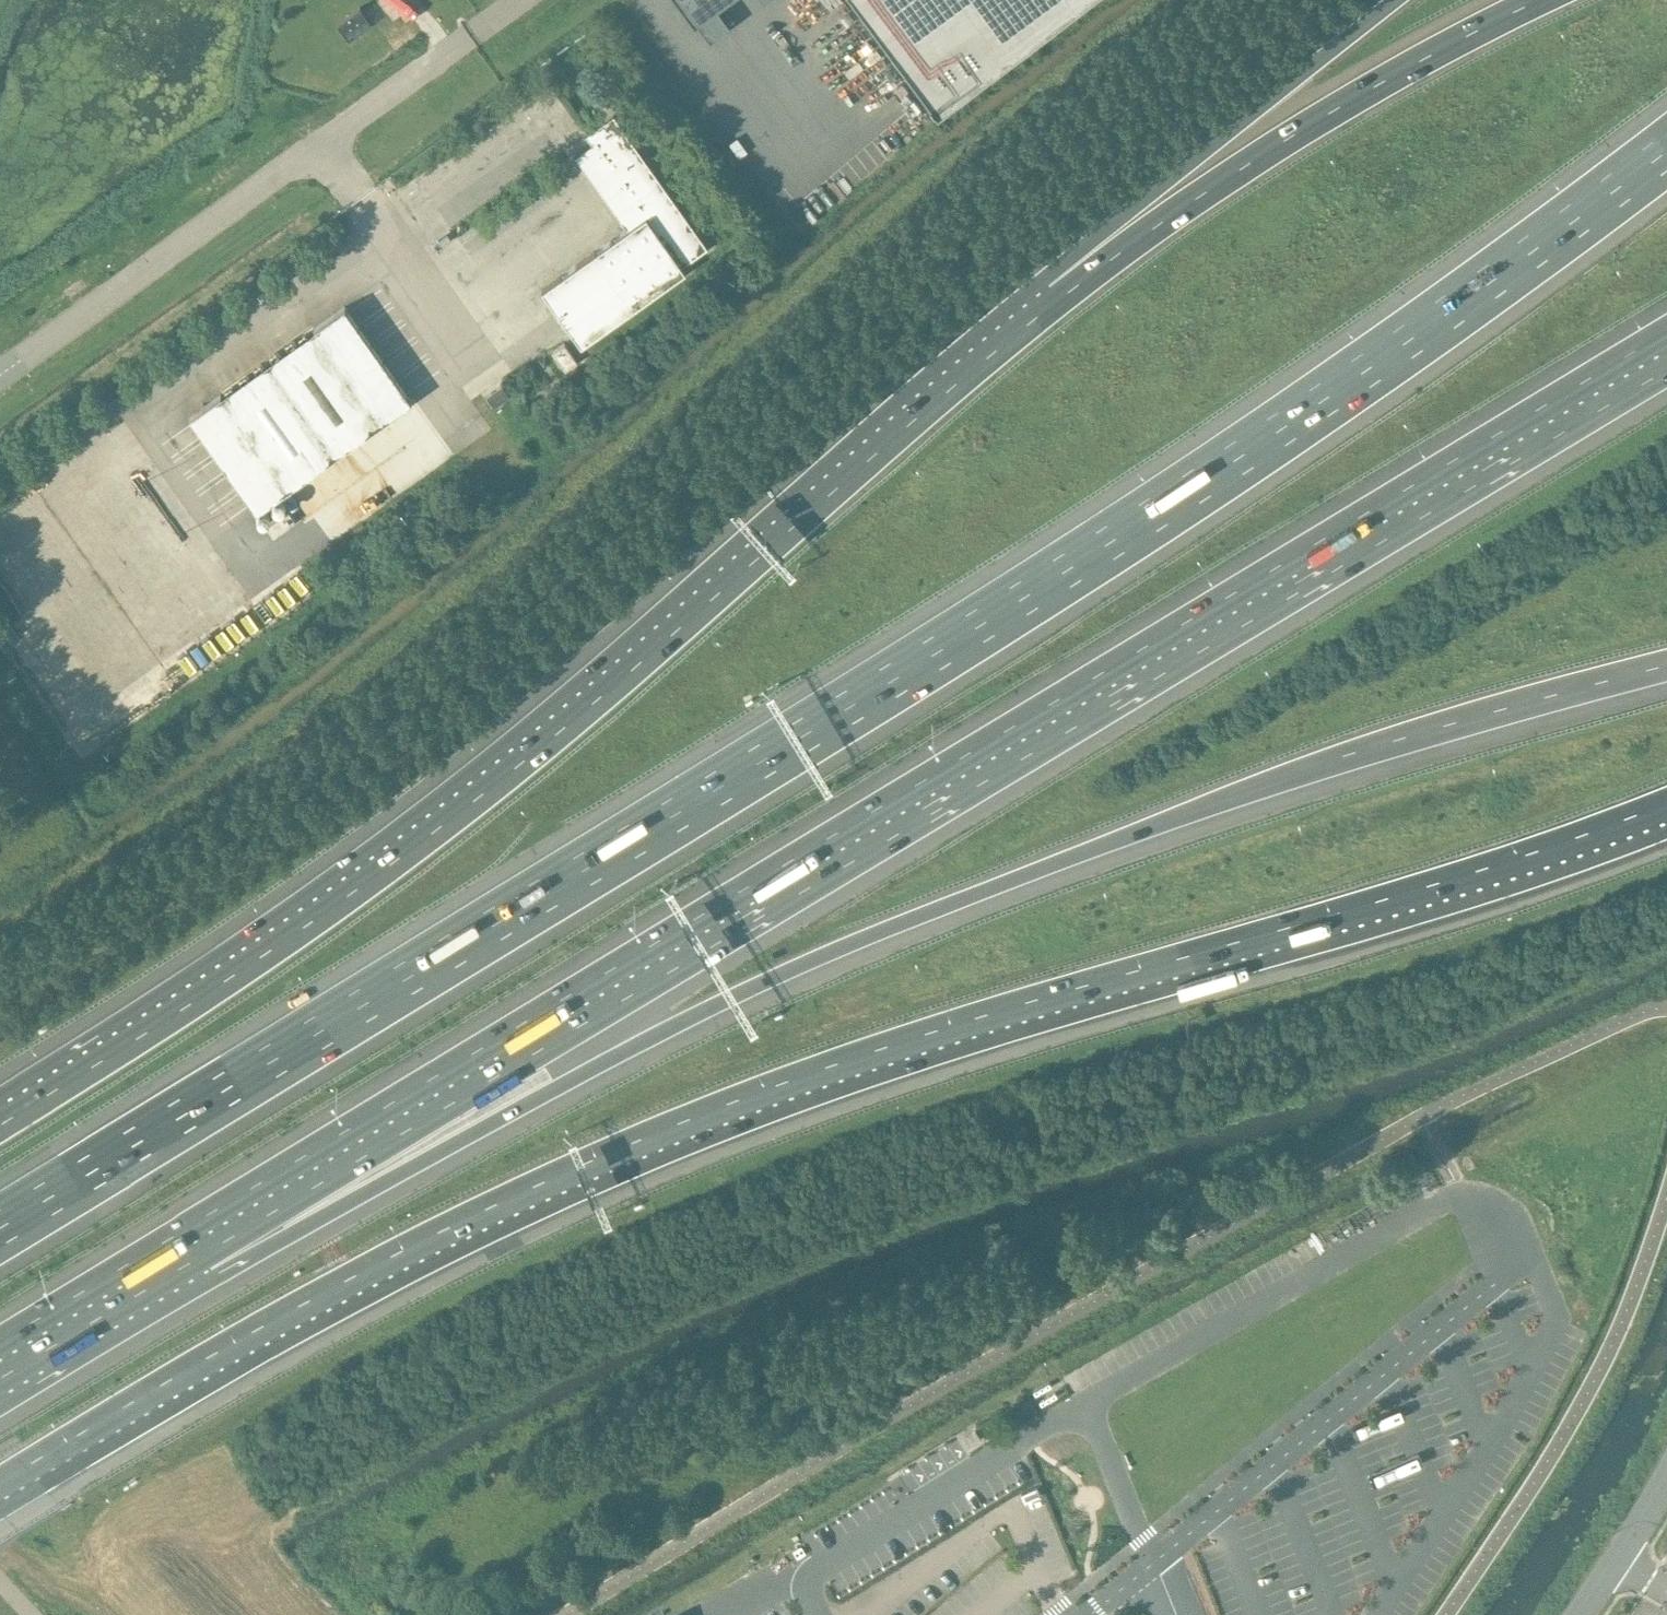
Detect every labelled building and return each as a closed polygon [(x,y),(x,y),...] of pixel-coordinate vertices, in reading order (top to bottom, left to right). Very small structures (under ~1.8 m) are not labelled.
[(711,39),(730,25),(715,4),(720,0),(682,0),(711,39)] [(937,105),(1075,0),(859,0),(937,105)] [(336,24),(348,40),(372,23),(360,7),(336,24)] [(707,247),(614,115),(586,134),(592,143),(575,155),(627,228),(542,289),(581,345),(685,271),(682,265),(695,256),(707,247)] [(380,422),(411,400),(408,397),(359,328),(344,306),(314,328),(328,349),(235,415),(220,394),(190,416),(192,420),(193,420),(230,472),(256,510),(287,488),(285,485),(378,419),(380,422)] [(565,370),(578,361),(564,342),(552,351),(565,370)] [(510,398),(502,386),(487,397),(495,409),(510,398)]
